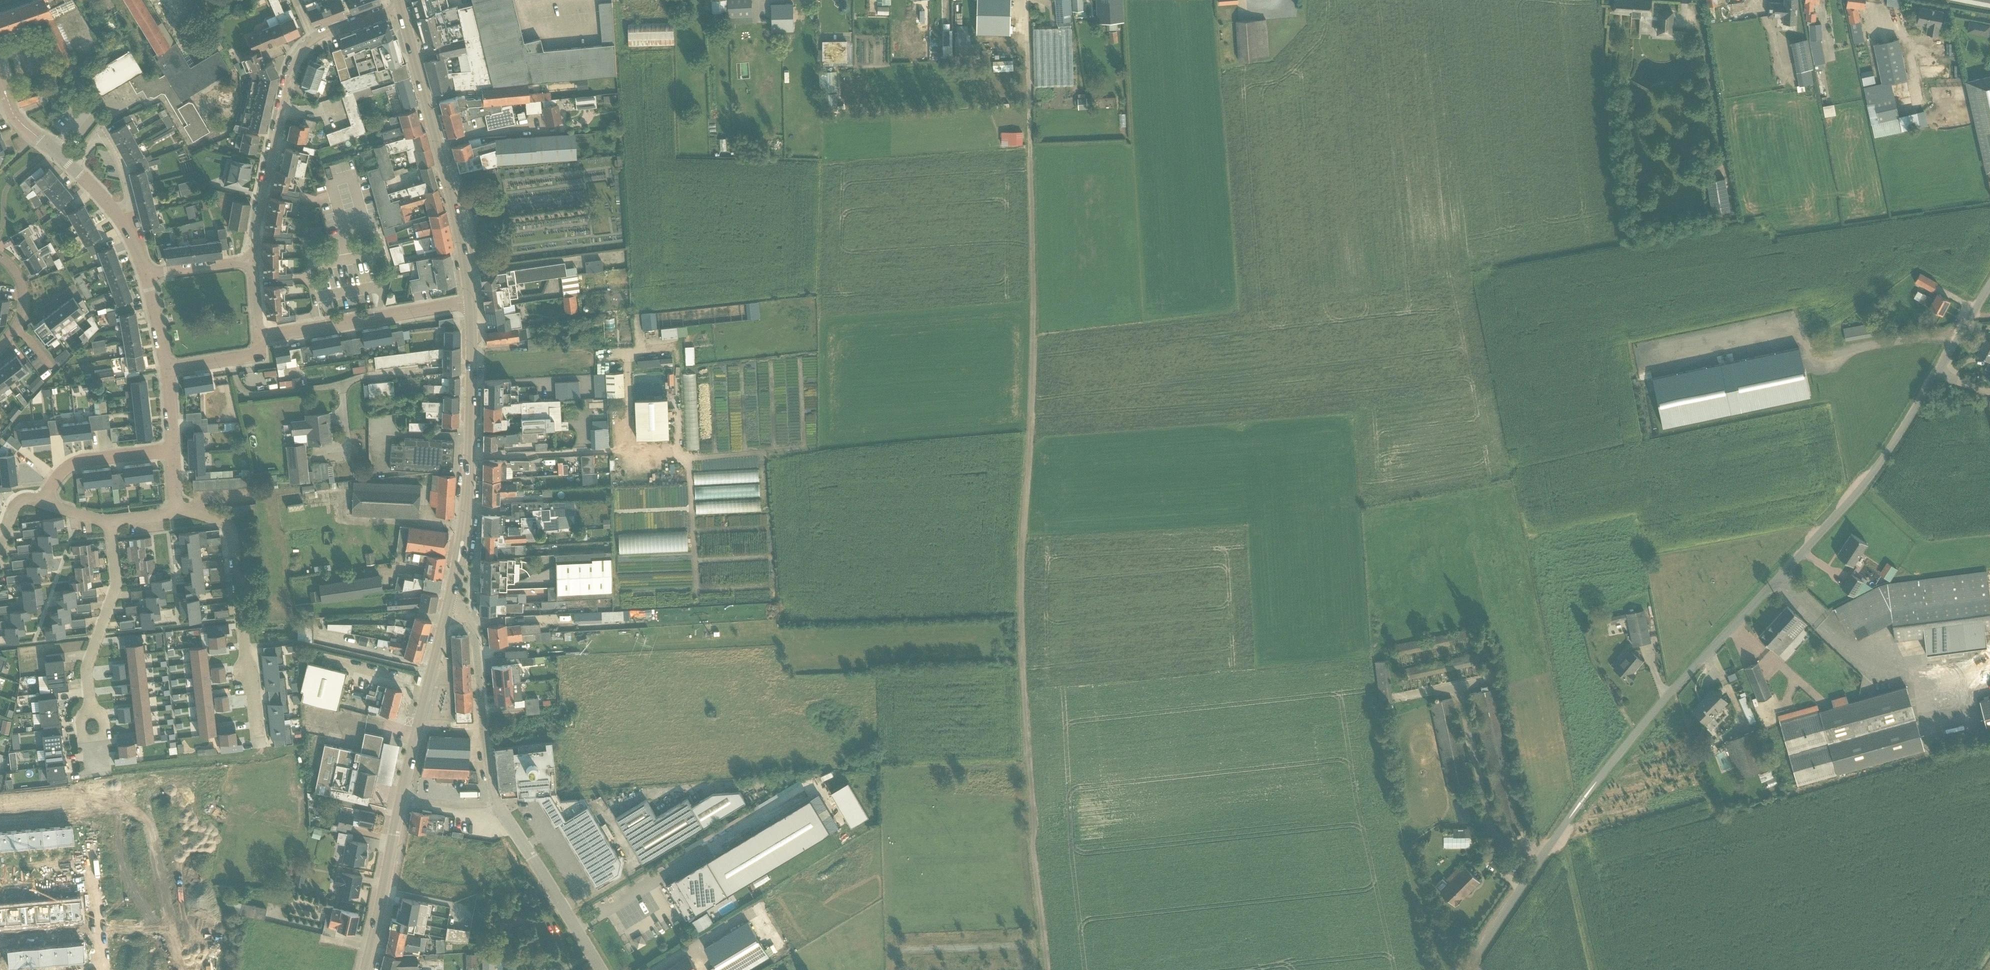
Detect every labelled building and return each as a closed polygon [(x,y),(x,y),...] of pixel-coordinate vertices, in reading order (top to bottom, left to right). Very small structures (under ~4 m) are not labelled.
[(44,0),(33,0),(33,1),(0,13),(0,35),(40,22),(42,29),(42,30),(63,72),(76,66),(70,54),(47,5),(44,0)] [(47,5),(70,54),(74,52),(77,58),(100,47),(73,0),(59,0),(47,5)] [(107,10),(114,6),(110,0),(100,0),(107,10)] [(146,38),(147,37),(156,53),(153,55),(164,74),(181,101),(230,71),(217,51),(194,64),(180,40),(175,43),(148,0),(123,0),(146,38)] [(209,21),(229,7),(225,0),(195,0),(209,21)] [(286,39),(298,34),(295,27),(298,26),(290,10),(283,13),(277,0),(269,0),(275,15),(286,39)] [(345,16),(340,0),(302,0),(304,4),(305,3),(314,27),(345,16)] [(345,16),(380,3),(379,0),(340,0),(345,16)] [(415,17),(422,15),(439,10),(446,8),(458,4),(456,0),(410,0),(415,17)] [(614,44),(602,45),(544,51),(542,50),(540,39),(523,43),(513,0),(471,0),(480,35),(492,87),(527,83),(616,76),(614,44)] [(712,13),(726,12),(725,0),(711,0),(712,13)] [(728,17),(753,17),(752,0),(727,0),(728,17)] [(978,34),(1011,34),(1011,16),(1011,0),(978,0),(978,34)] [(1057,22),(1071,21),(1070,16),(1072,16),(1071,0),(1055,0),(1057,22)] [(1089,0),(1072,0),(1073,4),(1072,4),(1072,10),(1075,10),(1083,10),(1083,3),(1089,3),(1089,0)] [(1097,23),(1123,22),(1122,0),(1096,0),(1097,23)] [(1614,6),(1613,12),(1650,15),(1651,1),(1642,0),(1632,0),(1632,1),(1622,0),(1614,0),(1614,6)] [(1783,3),(1768,2),(1768,16),(1783,17),(1782,23),(1796,24),(1797,0),(1783,0),(1783,3)] [(1804,13),(1807,13),(1806,21),(1807,21),(1814,21),(1815,21),(1815,13),(1813,13),(1813,3),(1819,3),(1819,2),(1819,0),(1805,0),(1804,13)] [(1846,0),(1846,7),(1850,23),(1852,35),(1853,43),(1864,41),(1856,8),(1864,9),(1865,0),(1846,0)] [(599,4),(602,45),(614,44),(612,3),(599,4)] [(415,17),(424,47),(437,44),(464,39),(458,4),(446,8),(439,10),(422,15),(415,17)] [(794,31),(793,4),(771,4),(772,31),(794,31)] [(1917,23),(1927,25),(1925,34),(1937,37),(1938,28),(1939,28),(1942,11),(1920,7),(1917,23)] [(1732,11),(1732,19),(1741,19),(1741,10),(1732,11)] [(1672,12),(1658,11),(1657,27),(1671,28),(1672,12)] [(252,52),(239,58),(244,67),(240,69),(237,62),(234,64),(239,75),(248,71),(265,64),(259,50),(276,43),(276,44),(286,39),(275,15),(266,20),(269,27),(245,37),(252,52)] [(110,35),(118,31),(110,17),(102,22),(110,35)] [(352,54),(394,35),(390,22),(385,20),(371,25),(362,29),(362,28),(337,37),(344,57),(352,54)] [(1236,22),(1239,62),(1268,59),(1266,20),(1236,22)] [(673,22),(628,24),(628,47),(674,45),(673,22)] [(1988,35),(1989,26),(1970,22),(1968,31),(1988,35)] [(1814,24),(1808,25),(1809,40),(1814,65),(1822,63),(1824,63),(1820,40),(1822,40),(1821,24),(1814,24)] [(1031,30),(1035,86),(1074,84),(1072,28),(1031,30)] [(1110,43),(1118,42),(1117,31),(1109,32),(1110,43)] [(358,75),(405,61),(402,62),(401,60),(402,60),(396,36),(395,36),(394,35),(352,54),(358,75)] [(451,77),(452,77),(455,90),(481,88),(492,87),(480,35),(464,39),(437,44),(438,53),(436,53),(437,59),(424,62),(429,81),(438,79),(438,80),(451,77)] [(1807,39),(1790,42),(1796,72),(1810,69),(1812,69),(1807,39)] [(1904,69),(1900,53),(1900,49),(1898,39),(1881,43),(1890,83),(1906,79),(1904,69)] [(823,42),(823,62),(847,61),(846,41),(823,42)] [(153,98),(156,96),(147,80),(124,42),(100,52),(106,63),(87,74),(99,96),(128,79),(136,94),(142,90),(147,98),(149,96),(153,98)] [(1874,44),(1876,54),(1882,84),(1875,86),(1871,71),(1859,73),(1863,88),(1866,104),(1870,124),(1873,138),(1901,131),(1898,116),(1890,83),(1881,43),(1874,44)] [(355,91),(409,75),(405,61),(358,75),(352,77),(341,49),(331,52),(344,94),(352,92),(355,91)] [(307,69),(305,74),(323,80),(330,61),(317,56),(315,63),(309,60),(306,69),(307,69)] [(272,61),(265,64),(248,71),(251,78),(247,95),(272,100),(278,75),(272,61)] [(819,67),(821,94),(822,109),(838,109),(837,94),(836,71),(832,71),(831,67),(819,67)] [(1810,69),(1796,72),(1799,86),(1812,83),(1810,69)] [(164,94),(192,141),(209,131),(192,102),(188,101),(183,104),(181,101),(164,74),(159,77),(157,74),(147,80),(156,96),(161,93),(164,94)] [(323,80),(305,74),(304,78),(302,78),(300,87),(306,89),(304,95),(317,100),(320,93),(322,94),(326,81),(323,80)] [(357,100),(372,95),(384,91),(385,94),(397,91),(402,108),(417,103),(417,102),(414,92),(414,91),(413,91),(412,86),(411,81),(409,76),(409,75),(355,91),(357,100)] [(454,89),(451,77),(438,80),(438,79),(429,81),(432,95),(454,89)] [(1987,171),(1989,170),(1989,77),(1967,82),(1987,171)] [(577,90),(587,89),(587,80),(576,81),(577,90)] [(528,94),(527,83),(492,87),(481,88),(482,101),(480,101),(480,99),(475,100),(475,99),(473,99),(473,97),(464,98),(464,96),(455,97),(439,102),(436,105),(438,111),(438,114),(442,112),(467,107),(500,104),(525,102),(540,100),(542,100),(551,99),(550,92),(528,94)] [(34,86),(15,93),(20,106),(39,99),(34,86)] [(365,133),(352,92),(344,94),(341,95),(350,126),(326,134),(330,145),(365,133)] [(266,131),(272,100),(247,95),(240,125),(266,131)] [(576,110),(596,108),(595,95),(575,97),(576,110)] [(603,103),(616,102),(615,95),(603,96),(603,103)] [(1078,98),(1078,109),(1087,109),(1086,98),(1078,98)] [(551,99),(542,100),(543,108),(541,108),(545,126),(562,123),(558,105),(556,105),(555,99),(551,99)] [(540,100),(525,102),(526,114),(541,112),(540,100)] [(442,125),(445,138),(464,133),(461,121),(470,120),(470,118),(484,115),(487,130),(515,124),(511,104),(500,105),(500,104),(467,107),(442,112),(438,114),(442,125)] [(1824,117),(1835,115),(1833,104),(1822,106),(1824,117)] [(157,113),(160,118),(161,118),(167,114),(164,109),(157,113)] [(402,128),(419,123),(415,110),(388,118),(390,124),(400,121),(402,127),(402,128)] [(1916,112),(1898,116),(1901,131),(1919,127),(1916,112)] [(116,143),(132,134),(138,131),(129,114),(113,123),(116,129),(109,132),(110,133),(116,143)] [(161,118),(167,128),(173,125),(167,114),(161,118)] [(290,125),(287,139),(305,143),(307,136),(312,137),(313,133),(314,133),(316,121),(304,118),(302,125),(299,124),(299,127),(290,125)] [(375,122),(366,124),(368,132),(377,130),(375,122)] [(405,137),(422,133),(419,123),(402,128),(402,127),(381,132),(383,140),(404,134),(405,137)] [(234,147),(255,152),(258,137),(245,134),(246,127),(235,124),(232,131),(238,133),(238,135),(237,134),(234,147)] [(173,127),(152,138),(154,142),(175,131),(173,127)] [(192,152),(230,135),(227,131),(190,147),(192,152)] [(419,168),(430,165),(434,164),(425,132),(422,133),(405,137),(402,138),(403,139),(373,147),(373,148),(376,156),(379,167),(383,179),(407,172),(406,169),(403,168),(393,171),(388,154),(406,149),(409,163),(415,161),(417,169),(419,168)] [(1001,145),(1022,144),(1022,132),(1001,132),(1001,145)] [(594,133),(494,138),(494,141),(495,149),(455,160),(459,173),(496,165),(576,158),(575,144),(595,142),(594,133)] [(121,154),(138,145),(132,134),(116,143),(121,154)] [(495,149),(494,141),(480,145),(479,139),(469,141),(469,142),(452,147),(455,160),(495,149)] [(135,166),(148,161),(144,154),(143,155),(138,145),(121,154),(127,164),(126,164),(127,165),(133,161),(135,166)] [(302,152),(285,148),(279,172),(294,175),(303,177),(308,154),(313,155),(314,149),(303,146),(302,152)] [(376,156),(373,148),(361,152),(363,160),(376,156)] [(133,188),(149,183),(146,170),(150,169),(149,166),(160,163),(159,159),(148,161),(135,166),(137,171),(129,173),(133,188)] [(251,164),(230,160),(224,185),(246,190),(248,180),(247,180),(251,164)] [(390,202),(437,188),(430,165),(419,168),(421,175),(420,176),(421,180),(423,181),(423,182),(406,187),(407,188),(388,194),(390,202)] [(40,167),(19,185),(27,200),(30,198),(36,194),(42,190),(56,178),(49,169),(48,168),(44,172),(40,167)] [(428,214),(443,211),(437,188),(390,202),(388,194),(383,179),(379,167),(366,170),(383,228),(393,225),(404,221),(401,209),(424,203),(427,214),(428,214)] [(273,178),(292,182),(294,175),(279,172),(275,171),(273,178)] [(50,199),(64,187),(56,178),(42,190),(50,199)] [(280,194),(299,198),(300,192),(295,191),(296,183),(292,182),(273,178),(272,186),(281,188),(280,194)] [(1724,178),(1706,181),(1712,214),(1730,211),(1724,178)] [(179,190),(192,187),(190,181),(178,184),(179,190)] [(136,201),(152,197),(149,183),(133,188),(136,201)] [(62,212),(71,204),(68,200),(72,196),(71,196),(64,187),(50,199),(57,208),(58,208),(62,212)] [(192,187),(179,190),(181,196),(193,192),(192,187)] [(36,194),(30,198),(34,207),(41,203),(36,194)] [(268,206),(287,210),(290,210),(292,203),(297,204),(299,198),(280,194),(279,200),(269,198),(268,206)] [(140,215),(156,211),(152,197),(136,201),(140,215)] [(57,208),(50,199),(46,202),(54,211),(57,208)] [(250,204),(233,202),(228,227),(245,230),(245,229),(249,204),(250,204)] [(72,225),(89,216),(83,206),(84,205),(83,205),(75,210),(71,204),(62,212),(65,216),(67,215),(72,225)] [(266,213),(285,217),(287,210),(268,206),(266,213)] [(52,210),(45,214),(48,220),(56,216),(52,210)] [(415,231),(448,223),(445,210),(443,211),(428,214),(429,220),(413,224),(415,231)] [(159,223),(156,211),(140,215),(143,229),(151,227),(152,233),(175,227),(174,223),(164,226),(163,222),(159,223)] [(265,221),(284,224),(285,217),(266,213),(265,221)] [(78,235),(95,226),(89,216),(72,225),(78,235)] [(188,223),(190,230),(204,226),(203,220),(188,223)] [(273,237),(291,238),(292,233),(287,232),(288,225),(284,224),(265,221),(263,229),(273,230),(273,237)] [(188,223),(175,227),(177,233),(190,230),(188,223)] [(432,236),(450,232),(448,223),(415,231),(416,237),(432,234),(432,236)] [(393,225),(383,228),(385,237),(395,233),(393,225)] [(38,249),(30,235),(33,234),(28,226),(10,236),(14,243),(13,244),(21,259),(22,259),(38,250),(38,249)] [(85,246),(88,250),(99,245),(96,240),(101,237),(101,236),(100,236),(95,226),(78,235),(84,246),(85,246)] [(218,238),(226,237),(224,228),(223,228),(217,229),(218,238)] [(453,248),(450,232),(432,236),(420,239),(423,250),(435,248),(436,252),(453,248)] [(58,233),(51,237),(56,246),(63,242),(58,233)] [(206,242),(208,258),(222,257),(221,249),(227,249),(226,237),(218,238),(218,240),(206,242)] [(262,259),(282,259),(281,251),(285,251),(285,244),(291,244),(291,238),(273,237),(272,243),(262,243),(262,259)] [(56,252),(50,242),(47,243),(51,251),(50,251),(51,254),(56,252)] [(208,258),(206,242),(192,244),(194,260),(208,258)] [(41,256),(51,251),(47,243),(38,249),(38,250),(22,259),(31,274),(47,265),(41,256)] [(180,262),(178,245),(164,247),(163,244),(156,246),(159,258),(165,257),(166,264),(180,262)] [(194,260),(192,244),(178,245),(180,262),(194,260)] [(102,265),(117,260),(112,246),(102,250),(99,245),(88,250),(90,255),(97,253),(102,265)] [(398,264),(404,262),(400,247),(389,251),(394,264),(398,264)] [(409,280),(412,292),(455,284),(450,254),(415,260),(419,278),(409,280)] [(273,280),(292,279),(291,273),(286,273),(285,266),(282,266),(282,259),(262,259),(262,274),(272,274),(273,280)] [(107,279),(122,273),(117,260),(102,265),(104,271),(97,273),(100,281),(107,279)] [(407,262),(404,262),(398,264),(399,272),(409,270),(407,262)] [(565,269),(564,262),(479,274),(481,288),(515,283),(566,276),(566,277),(577,275),(576,267),(565,269)] [(111,291),(127,286),(122,273),(107,279),(111,291)] [(1937,283),(1919,273),(1914,282),(1932,291),(1937,283)] [(80,275),(75,278),(81,289),(86,286),(80,275)] [(579,295),(577,275),(566,277),(561,277),(563,297),(577,295),(579,295)] [(264,295),(283,293),(287,293),(287,286),(292,285),(292,279),(273,280),(273,286),(263,287),(264,295)] [(515,283),(481,288),(482,295),(481,296),(482,300),(483,301),(484,308),(504,305),(510,304),(509,299),(517,297),(515,283)] [(86,286),(81,289),(86,299),(91,296),(86,286)] [(117,310),(129,307),(127,301),(132,300),(127,286),(111,291),(116,304),(115,305),(116,307),(117,310)] [(265,302),(284,300),(283,293),(264,295),(265,302)] [(1928,307),(1933,310),(1941,315),(1949,300),(1941,295),(1936,293),(1933,299),(1923,293),(1918,301),(1929,307),(1928,307)] [(387,295),(385,304),(395,303),(394,294),(387,295)] [(563,297),(566,315),(580,313),(577,295),(563,297)] [(88,310),(82,299),(77,303),(72,297),(63,304),(73,318),(82,311),(84,314),(88,310)] [(624,298),(608,299),(608,307),(624,307),(624,298)] [(4,323),(8,300),(0,299),(0,322),(4,323)] [(265,310),(284,308),(284,300),(265,302),(265,310)] [(758,302),(745,304),(747,319),(760,318),(758,302)] [(73,318),(63,304),(53,311),(64,325),(68,330),(77,323),(73,318)] [(497,331),(521,327),(519,311),(505,313),(504,305),(484,308),(486,323),(496,321),(497,331)] [(117,310),(116,307),(114,307),(114,306),(106,309),(105,308),(97,310),(98,315),(107,313),(117,310)] [(120,329),(136,326),(134,312),(129,313),(129,307),(117,310),(107,313),(109,325),(119,323),(120,329)] [(276,317),(276,324),(295,321),(294,314),(289,315),(287,307),(284,308),(265,310),(266,318),(276,317)] [(58,337),(68,330),(64,325),(53,311),(44,319),(58,337)] [(656,313),(641,314),(643,331),(658,329),(656,313)] [(58,337),(44,319),(43,318),(33,326),(44,340),(48,345),(58,337)] [(443,348),(459,346),(459,331),(453,331),(453,318),(438,320),(439,327),(444,326),(444,331),(443,331),(443,348)] [(1872,324),(1843,329),(1845,341),(1874,335),(1872,324)] [(123,343),(139,340),(136,326),(120,329),(123,343)] [(390,326),(375,328),(378,344),(397,340),(398,346),(397,346),(398,354),(404,353),(406,353),(404,339),(402,332),(402,330),(391,333),(390,326)] [(687,326),(661,329),(662,340),(678,338),(678,337),(688,336),(687,326)] [(539,338),(533,338),(532,327),(484,334),(486,345),(527,340),(527,351),(539,351),(539,338)] [(362,337),(351,339),(353,354),(360,352),(359,347),(365,346),(366,348),(372,347),(372,345),(378,344),(375,328),(361,331),(362,337)] [(88,338),(84,332),(79,336),(84,342),(88,338)] [(339,335),(324,337),(327,352),(346,349),(347,355),(353,354),(351,339),(340,341),(339,335)] [(311,346),(300,348),(303,362),(309,361),(308,356),(327,352),(324,337),(310,340),(311,346)] [(1985,358),(1989,361),(1989,362),(1989,363),(1989,341),(1984,338),(1976,354),(1985,358)] [(75,340),(68,345),(73,351),(78,345),(75,340)] [(92,348),(105,346),(104,340),(91,342),(92,348)] [(125,356),(141,354),(139,340),(123,343),(125,356)] [(288,343),(273,346),(277,369),(283,368),(296,366),(296,363),(298,363),(299,368),(301,367),(303,367),(300,348),(289,350),(288,343)] [(442,357),(442,367),(442,374),(459,373),(459,365),(459,346),(443,348),(422,351),(423,363),(430,362),(429,359),(442,357)] [(694,347),(685,347),(686,365),(695,365),(694,347)] [(66,349),(53,358),(59,365),(70,353),(66,349)] [(1799,351),(1652,383),(1663,432),(1810,400),(1809,396),(1804,375),(1799,351)] [(127,377),(139,375),(138,369),(144,368),(141,354),(125,356),(120,357),(122,371),(126,371),(127,377)] [(27,370),(16,356),(6,363),(19,380),(28,372),(27,370)] [(380,356),(374,357),(375,369),(382,368),(380,356)] [(664,372),(672,371),(671,358),(662,359),(664,372)] [(6,363),(0,368),(0,375),(9,387),(9,386),(8,385),(17,378),(18,380),(19,380),(6,363)] [(99,382),(114,379),(113,370),(97,373),(99,382)] [(211,373),(196,375),(199,390),(213,388),(211,377),(211,373)] [(607,397),(607,405),(625,404),(624,373),(620,374),(614,374),(606,375),(607,397)] [(7,395),(3,391),(9,387),(0,375),(0,400),(7,395)] [(132,397),(147,395),(145,381),(140,381),(139,375),(127,377),(116,379),(117,385),(130,383),(132,397)] [(196,375),(182,377),(185,393),(199,390),(196,375)] [(680,376),(685,451),(700,450),(695,375),(680,376)] [(423,384),(423,392),(458,392),(459,376),(448,376),(448,378),(449,378),(449,385),(423,384)] [(44,384),(37,378),(32,383),(39,389),(44,384)] [(484,381),(483,405),(517,403),(518,385),(510,386),(510,380),(491,381),(484,381)] [(41,390),(32,398),(33,403),(43,402),(42,397),(50,396),(50,389),(41,390)] [(133,411),(149,409),(147,395),(132,397),(133,411)] [(421,403),(421,411),(427,410),(458,411),(458,395),(444,395),(444,403),(421,403)] [(18,398),(24,406),(27,403),(21,396),(18,398)] [(589,399),(591,448),(610,447),(607,405),(607,397),(589,399)] [(637,440),(669,439),(668,399),(635,400),(637,440)] [(520,413),(521,432),(536,431),(568,429),(567,421),(560,421),(559,406),(566,405),(565,400),(519,403),(520,413)] [(93,402),(94,416),(95,415),(101,415),(106,414),(105,401),(93,402)] [(506,413),(520,413),(519,403),(517,403),(483,405),(483,419),(506,418),(506,413)] [(135,425),(150,423),(149,409),(133,411),(135,425)] [(427,410),(421,411),(425,411),(425,417),(443,417),(443,425),(458,426),(458,411),(427,410)] [(10,411),(7,415),(11,421),(15,416),(10,411)] [(192,420),(200,419),(200,412),(186,413),(186,420),(192,420)] [(291,422),(292,432),(292,434),(310,432),(312,443),(311,443),(311,444),(331,442),(331,441),(328,413),(309,415),(309,420),(304,421),(291,422)] [(103,429),(110,428),(108,414),(106,414),(101,415),(103,429)] [(90,430),(97,430),(95,415),(94,416),(89,416),(89,421),(75,423),(77,439),(91,437),(90,430)] [(506,427),(506,418),(483,419),(483,429),(506,428),(506,427)] [(77,439),(75,423),(61,424),(61,419),(54,420),(56,435),(62,434),(62,440),(77,439)] [(49,435),(56,435),(54,420),(47,421),(47,426),(34,428),(36,443),(50,442),(49,435)] [(408,422),(408,430),(426,430),(426,422),(408,422)] [(137,440),(152,438),(150,423),(135,425),(137,440)] [(188,453),(204,452),(203,432),(208,432),(218,431),(217,425),(207,425),(192,426),(193,438),(187,439),(188,453)] [(111,442),(118,442),(116,427),(110,428),(111,442)] [(36,443),(34,428),(13,430),(14,438),(10,436),(6,441),(18,450),(22,445),(36,443)] [(508,434),(483,434),(483,449),(503,449),(503,442),(504,442),(504,446),(512,446),(512,442),(517,442),(522,442),(522,443),(537,442),(536,431),(521,432),(508,434)] [(18,450),(6,441),(1,437),(0,438),(0,445),(1,446),(0,447),(0,471),(16,469),(14,455),(18,450)] [(391,444),(389,469),(432,472),(439,472),(440,466),(452,467),(454,441),(404,438),(403,445),(391,444)] [(293,445),(286,446),(290,482),(308,480),(329,477),(327,462),(311,464),(312,471),(307,471),(304,444),(293,445)] [(196,480),(233,478),(232,470),(205,472),(204,452),(188,453),(189,467),(195,467),(196,480)] [(581,473),(594,473),(593,455),(580,456),(581,473)] [(529,470),(529,461),(509,460),(509,463),(506,462),(506,460),(489,460),(489,463),(483,463),(482,478),(505,479),(505,477),(512,478),(512,470),(529,470)] [(137,465),(139,480),(139,486),(160,484),(158,469),(152,470),(151,464),(137,465)] [(123,473),(117,474),(119,488),(125,488),(125,482),(139,480),(137,465),(123,467),(123,473)] [(110,468),(96,470),(98,485),(111,484),(112,489),(117,489),(119,488),(117,474),(111,475),(110,468)] [(11,484),(17,484),(16,469),(0,471),(0,472),(1,485),(0,485),(0,492),(11,491),(11,484)] [(241,478),(250,477),(250,469),(241,470),(241,478)] [(759,469),(694,472),(694,485),(759,482),(759,469)] [(82,478),(76,479),(77,493),(84,492),(83,487),(98,485),(96,470),(81,471),(82,478)] [(435,516),(450,517),(452,517),(455,476),(438,475),(437,490),(431,490),(430,506),(436,506),(435,516)] [(627,476),(617,477),(618,487),(627,487),(627,476)] [(193,491),(251,488),(251,477),(250,477),(241,478),(233,478),(196,480),(192,480),(193,491)] [(349,482),(349,488),(353,489),(353,493),(351,514),(418,518),(420,485),(367,482),(353,483),(353,481),(349,481),(349,482)] [(497,490),(520,490),(520,481),(512,481),(512,484),(500,484),(500,481),(482,481),(482,492),(497,492),(497,490)] [(760,484),(695,488),(696,500),(761,497),(760,484)] [(510,496),(510,503),(528,502),(528,499),(523,499),(523,495),(533,495),(533,489),(520,490),(497,490),(497,492),(482,492),(482,504),(499,504),(500,496),(510,496)] [(761,500),(696,503),(697,516),(762,513),(761,500)] [(511,516),(481,515),(481,534),(498,535),(538,532),(568,531),(568,526),(559,527),(558,515),(550,516),(549,510),(562,510),(562,503),(550,503),(550,502),(543,502),(528,502),(510,503),(511,516)] [(232,517),(256,515),(255,504),(231,506),(232,517)] [(56,527),(63,526),(62,518),(36,521),(36,529),(22,530),(23,538),(38,535),(51,534),(51,535),(57,534),(56,527)] [(132,523),(123,523),(123,534),(132,534),(132,523)] [(394,561),(396,561),(403,562),(404,551),(408,527),(399,526),(394,561)] [(408,527),(404,551),(444,556),(448,533),(417,528),(408,527)] [(188,548),(199,547),(197,532),(179,534),(180,542),(187,541),(188,548)] [(498,535),(481,534),(480,546),(504,546),(504,548),(510,548),(510,546),(510,543),(538,541),(538,532),(498,535)] [(686,532),(619,535),(620,553),(688,551),(686,532)] [(1866,544),(1850,533),(1836,556),(1850,565),(1858,551),(1861,553),(1866,544)] [(57,541),(57,534),(51,535),(51,534),(38,535),(39,550),(45,549),(45,550),(51,550),(50,542),(57,541)] [(128,555),(145,553),(144,546),(151,545),(150,537),(129,540),(129,541),(130,547),(127,547),(128,555)] [(206,538),(206,546),(221,544),(220,537),(206,538)] [(17,545),(18,553),(31,552),(30,544),(17,545)] [(80,560),(98,558),(97,551),(90,552),(90,544),(72,546),(73,554),(80,553),(80,560)] [(221,544),(206,546),(207,553),(221,552),(221,544)] [(504,546),(480,546),(480,558),(496,558),(496,553),(510,554),(526,554),(525,546),(510,546),(510,548),(504,548),(504,546)] [(182,563),(201,561),(200,554),(199,547),(188,548),(188,555),(181,556),(182,563)] [(52,557),(51,550),(45,550),(45,549),(39,550),(32,551),(33,565),(40,565),(40,566),(46,565),(45,557),(52,557)] [(365,550),(357,551),(359,564),(367,563),(365,550)] [(613,597),(612,552),(555,555),(556,587),(556,601),(557,601),(569,600),(613,597)] [(136,569),(154,567),(153,559),(146,560),(145,553),(128,555),(129,563),(135,562),(136,569)] [(442,568),(444,556),(419,553),(418,560),(425,560),(424,565),(424,567),(442,570),(442,568)] [(496,558),(480,558),(479,589),(506,589),(506,583),(514,584),(514,583),(514,563),(519,563),(519,557),(511,557),(511,559),(496,558)] [(75,576),(93,574),(92,567),(99,566),(98,558),(80,560),(81,567),(74,568),(75,576)] [(12,568),(26,567),(25,559),(11,561),(12,568)] [(191,577),(202,576),(202,570),(201,561),(182,563),(182,571),(190,570),(191,577)] [(321,561),(307,565),(308,572),(322,568),(321,561)] [(1888,582),(1895,570),(1885,563),(1877,575),(1888,582)] [(46,572),(46,565),(40,566),(40,565),(33,565),(26,566),(27,575),(28,581),(33,581),(40,580),(39,573),(46,572)] [(223,566),(209,567),(209,570),(209,575),(224,573),(223,566)] [(140,583),(151,581),(163,580),(162,573),(155,573),(154,567),(136,569),(137,576),(140,576),(141,578),(139,578),(140,583)] [(394,591),(396,590),(423,586),(438,589),(441,577),(442,570),(424,567),(422,577),(415,576),(414,579),(397,576),(394,591)] [(1988,581),(1986,571),(1887,584),(1878,587),(1834,610),(1846,633),(1852,630),(1856,638),(1865,633),(1868,632),(1891,620),(1894,639),(1923,636),(1925,653),(1985,646),(1983,628),(1989,627),(1989,601),(1988,581)] [(209,575),(210,582),(225,581),(224,573),(209,575)] [(7,584),(20,582),(20,576),(19,574),(6,576),(7,584)] [(68,583),(69,591),(74,590),(81,589),(87,589),(86,582),(90,582),(93,581),(93,574),(75,576),(76,582),(68,583)] [(1863,582),(1851,574),(1841,589),(1853,597),(1863,582)] [(326,584),(320,584),(322,601),(383,592),(380,575),(326,584)] [(185,593),(197,591),(204,590),(203,583),(202,576),(191,577),(191,584),(184,585),(185,593)] [(151,581),(152,588),(153,596),(158,595),(159,596),(165,595),(164,588),(171,587),(170,579),(163,580),(151,581)] [(33,587),(33,581),(28,581),(21,581),(21,582),(23,596),(42,594),(41,586),(33,587)] [(212,597),(226,595),(226,587),(211,589),(212,597)] [(554,601),(556,601),(556,587),(547,588),(547,597),(540,597),(541,602),(554,601)] [(96,588),(91,588),(87,589),(81,589),(82,597),(96,596),(96,588)] [(145,597),(153,596),(152,588),(144,589),(145,597)] [(145,597),(144,589),(130,591),(131,599),(145,597)] [(8,598),(8,590),(0,591),(0,599),(8,598)] [(56,599),(57,607),(69,606),(76,605),(74,590),(69,591),(62,591),(63,599),(56,599)] [(180,608),(199,606),(197,591),(185,593),(186,599),(179,600),(180,608)] [(497,591),(479,591),(479,602),(522,603),(526,603),(526,593),(517,593),(517,596),(497,595),(497,591)] [(420,607),(425,607),(434,609),(437,595),(423,592),(422,597),(399,599),(399,608),(420,607)] [(27,610),(27,611),(29,611),(36,610),(35,603),(43,602),(42,594),(23,596),(24,604),(24,610),(27,610)] [(153,611),(159,610),(159,603),(165,603),(165,595),(159,596),(158,595),(153,596),(145,597),(147,611),(153,610),(153,611)] [(522,603),(479,602),(479,614),(496,614),(496,612),(522,612),(522,603)] [(90,603),(76,605),(77,612),(91,611),(90,603)] [(9,605),(10,612),(24,610),(24,604),(9,605)] [(313,604),(301,605),(302,616),(314,615),(313,604)] [(1,614),(10,613),(9,605),(0,606),(0,614),(1,614)] [(140,613),(139,605),(125,606),(125,614),(140,613)] [(652,616),(665,616),(665,605),(651,605),(652,616)] [(50,615),(51,623),(57,622),(63,621),(70,620),(69,613),(69,606),(57,607),(58,614),(50,615)] [(188,614),(189,622),(229,617),(228,609),(207,612),(200,613),(199,606),(180,608),(180,615),(188,614)] [(1758,637),(1766,644),(1778,655),(1807,624),(1787,606),(1758,637)] [(30,618),(29,611),(27,611),(27,610),(24,610),(10,612),(11,620),(12,627),(18,626),(18,627),(24,626),(23,619),(30,618)] [(141,621),(142,627),(153,626),(153,618),(160,618),(159,610),(153,611),(153,610),(147,611),(140,612),(141,621)] [(1594,614),(1595,620),(1596,625),(1627,618),(1633,646),(1650,642),(1644,610),(1603,619),(1602,614),(1597,615),(1597,614),(1594,614)] [(601,612),(579,613),(579,624),(589,623),(589,624),(602,623),(601,612)] [(260,613),(253,613),(254,621),(261,620),(260,613)] [(411,628),(427,633),(431,622),(414,617),(413,621),(395,618),(394,620),(388,619),(387,625),(411,628)] [(85,618),(71,620),(71,628),(85,626),(85,618)] [(313,618),(297,620),(297,640),(313,643),(313,618)] [(120,630),(134,627),(134,622),(134,620),(119,622),(120,630)] [(713,620),(700,620),(700,635),(713,634),(713,620)] [(46,638),(65,636),(64,629),(63,621),(57,622),(51,623),(52,629),(45,630),(46,638)] [(487,626),(488,636),(521,634),(540,633),(539,624),(520,625),(505,626),(505,624),(487,626)] [(227,625),(207,627),(209,646),(225,645),(223,632),(228,632),(227,625)] [(406,644),(422,649),(427,633),(411,628),(387,625),(374,625),(374,629),(386,630),(386,631),(409,634),(406,644)] [(5,635),(6,643),(18,641),(17,634),(24,633),(24,626),(18,627),(18,626),(12,627),(5,627),(5,635)] [(1472,629),(1394,645),(1396,656),(1475,640),(1472,629)] [(521,634),(488,636),(489,646),(508,644),(507,642),(522,641),(535,640),(535,642),(551,641),(551,632),(540,633),(521,634)] [(585,634),(576,637),(579,644),(588,641),(585,634)] [(125,643),(127,656),(143,654),(141,635),(134,636),(120,637),(120,644),(125,643)] [(470,690),(467,635),(451,636),(454,692),(470,690)] [(419,661),(422,649),(406,644),(374,638),(373,644),(377,644),(376,646),(391,649),(390,652),(419,661)] [(365,645),(356,643),(354,652),(362,654),(365,645)] [(209,646),(209,653),(226,651),(225,645),(209,646)] [(261,655),(263,673),(278,671),(277,664),(283,663),(281,645),(274,646),(275,653),(273,654),(264,655),(261,655)] [(191,663),(207,661),(206,653),(206,646),(189,648),(191,663)] [(272,646),(263,648),(264,655),(273,654),(272,646)] [(527,650),(504,651),(504,658),(520,658),(527,657),(527,650)] [(1614,668),(1621,674),(1629,681),(1634,674),(1631,671),(1635,666),(1636,667),(1642,661),(1634,655),(1629,650),(1614,668)] [(45,674),(64,672),(63,661),(65,660),(64,653),(46,655),(46,661),(44,661),(45,674)] [(1477,653),(1399,670),(1401,681),(1480,665),(1477,653)] [(129,670),(145,668),(143,654),(127,656),(128,663),(129,670)] [(543,657),(527,657),(520,658),(521,666),(535,664),(543,663),(543,657)] [(192,677),(209,676),(208,669),(207,661),(191,663),(192,677)] [(1392,702),(1387,661),(1375,662),(1380,704),(1392,702)] [(1757,662),(1744,668),(1758,701),(1771,696),(1757,662)] [(126,670),(125,663),(112,665),(113,672),(126,670)] [(346,673),(307,663),(300,691),(302,692),(300,701),(336,710),(346,673)] [(491,667),(493,685),(520,682),(518,664),(491,667)] [(211,669),(212,675),(225,674),(224,667),(211,669)] [(146,683),(145,668),(129,670),(129,677),(130,685),(146,683)] [(127,677),(126,670),(113,672),(113,679),(127,677)] [(279,688),(280,695),(287,695),(285,677),(279,677),(278,671),(263,673),(265,690),(268,690),(277,689),(279,688)] [(49,686),(49,692),(57,691),(57,692),(68,691),(67,684),(66,684),(64,672),(45,674),(45,675),(38,676),(39,686),(47,685),(47,687),(49,686)] [(212,675),(213,682),(226,681),(225,674),(212,675)] [(194,692),(211,690),(210,682),(209,676),(192,677),(194,692)] [(520,682),(493,685),(495,703),(521,700),(520,682)] [(132,699),(148,697),(146,683),(130,685),(131,691),(132,699)] [(146,683),(148,697),(155,697),(153,683),(146,683)] [(128,692),(127,685),(114,686),(115,693),(128,692)] [(374,697),(398,703),(401,691),(377,685),(374,696),(374,697)] [(1481,692),(1471,694),(1501,834),(1512,832),(1513,834),(1516,833),(1516,831),(1527,829),(1496,685),(1488,687),(1487,686),(1480,688),(1481,692)] [(1905,687),(1819,711),(1837,775),(1923,750),(1905,687)] [(268,690),(268,697),(278,696),(277,689),(268,690)] [(1703,701),(1693,712),(1706,724),(1727,702),(1712,689),(1713,690),(1706,697),(1705,696),(1702,700),(1703,701)] [(196,706),(212,705),(211,698),(211,690),(194,692),(196,706)] [(470,690),(454,692),(455,723),(472,722),(471,690),(470,690)] [(39,712),(57,710),(56,698),(58,698),(57,692),(57,691),(49,692),(39,693),(39,699),(37,699),(39,712)] [(1748,724),(1755,721),(1752,714),(1745,696),(1746,696),(1744,692),(1739,694),(1741,698),(1737,700),(1748,724)] [(398,703),(374,697),(374,696),(366,693),(363,703),(368,704),(366,709),(394,716),(398,703)] [(267,704),(269,722),(286,720),(285,713),(289,713),(287,695),(280,695),(280,702),(279,703),(269,704),(267,704)] [(227,696),(214,698),(215,704),(228,703),(227,696)] [(134,714),(150,712),(148,697),(132,699),(133,707),(134,714)] [(538,698),(524,699),(525,707),(538,706),(538,698)] [(1472,788),(1452,698),(1429,703),(1448,793),(1472,788)] [(1988,733),(1989,733),(1989,698),(1979,701),(1988,733)] [(228,703),(215,704),(216,711),(229,710),(228,703)] [(1797,786),(1837,775),(1819,711),(1817,704),(1777,715),(1797,786)] [(197,721),(214,719),(213,711),(212,705),(196,706),(197,721)] [(538,706),(525,707),(526,715),(539,713),(538,706)] [(131,714),(130,707),(117,709),(118,716),(131,714)] [(25,710),(27,721),(35,720),(33,709),(25,710)] [(43,730),(61,728),(61,721),(59,721),(57,710),(39,712),(40,724),(42,724),(43,730)] [(134,720),(135,728),(152,726),(150,712),(134,714),(134,720)] [(132,721),(131,714),(118,716),(118,722),(132,721)] [(214,719),(197,721),(199,736),(216,734),(215,727),(214,719)] [(285,745),(292,744),(290,726),(286,726),(286,720),(269,722),(271,739),(273,739),(283,738),(285,738),(285,745)] [(218,727),(218,734),(235,732),(234,725),(218,727)] [(152,726),(135,728),(137,743),(142,742),(153,741),(152,726)] [(43,748),(62,746),(60,735),(62,735),(61,728),(43,730),(44,736),(42,736),(43,748)] [(1753,731),(1724,742),(1738,780),(1739,779),(1742,788),(1755,783),(1751,775),(1757,773),(1761,782),(1774,777),(1771,767),(1768,768),(1753,731)] [(235,732),(218,734),(221,753),(242,750),(241,743),(236,744),(235,732)] [(324,744),(314,792),(323,794),(324,794),(354,801),(367,804),(369,795),(370,795),(382,736),(364,732),(360,752),(324,744)] [(1708,733),(1699,742),(1706,749),(1715,740),(1708,733)] [(13,749),(20,748),(18,734),(11,735),(13,749)] [(469,738),(429,735),(420,776),(436,776),(453,777),(467,778),(467,782),(478,783),(476,770),(468,770),(469,738)] [(118,745),(134,743),(133,736),(117,738),(118,745)] [(283,738),(273,739),(274,746),(284,745),(283,738)] [(398,744),(383,740),(375,781),(390,784),(398,744)] [(170,742),(172,758),(179,758),(178,753),(177,744),(176,741),(170,742)] [(137,743),(134,743),(118,745),(119,757),(114,758),(115,765),(136,762),(136,758),(143,758),(142,742),(137,743)] [(537,794),(556,793),(551,742),(493,748),(498,790),(499,790),(500,798),(523,795),(537,794)] [(64,764),(64,765),(66,765),(65,758),(63,758),(62,746),(43,748),(44,761),(47,761),(47,766),(64,764)] [(11,769),(17,768),(15,752),(9,753),(11,769)] [(50,785),(68,783),(67,776),(65,776),(64,765),(64,764),(47,766),(45,766),(47,779),(49,779),(50,785)] [(321,802),(323,794),(314,792),(313,794),(307,792),(308,799),(321,802)] [(646,800),(615,818),(643,864),(745,802),(739,792),(713,794),(692,806),(687,798),(656,817),(646,800)] [(556,793),(537,794),(540,799),(556,826),(559,824),(596,885),(619,871),(621,860),(608,838),(612,835),(605,823),(601,826),(585,799),(561,801),(556,793)] [(350,829),(351,825),(358,827),(359,824),(371,826),(374,812),(359,810),(359,813),(352,811),(354,801),(324,794),(323,799),(341,803),(336,825),(331,824),(330,830),(338,832),(345,833),(346,828),(350,829)] [(604,810),(608,807),(601,795),(596,798),(604,810)] [(707,859),(665,884),(695,934),(712,923),(704,909),(727,895),(727,894),(830,830),(809,797),(707,859)] [(206,801),(201,806),(220,822),(227,815),(212,801),(209,804),(206,801)] [(411,811),(408,829),(438,835),(442,835),(445,816),(431,814),(431,811),(422,810),(422,811),(422,813),(411,811)] [(74,844),(73,826),(57,828),(58,845),(74,844)] [(58,845),(57,828),(42,829),(44,846),(58,845)] [(320,830),(313,828),(311,836),(318,839),(320,830)] [(44,846),(42,829),(27,830),(29,847),(44,846)] [(1471,837),(1475,833),(1475,829),(1453,829),(1453,837),(1471,837)] [(29,847),(27,830),(12,832),(14,849),(29,847)] [(12,832),(0,833),(0,850),(14,849),(12,832)] [(345,845),(342,861),(363,864),(364,856),(365,856),(366,850),(367,844),(351,841),(352,835),(345,833),(338,832),(336,843),(345,845)] [(1473,857),(1482,868),(1495,857),(1486,846),(1473,857)] [(1455,906),(1479,881),(1462,863),(1446,879),(1449,882),(1440,891),(1455,906)] [(296,870),(293,886),(302,888),(305,872),(296,870)] [(339,885),(337,895),(349,897),(349,895),(357,897),(361,876),(341,873),(340,876),(336,875),(334,884),(339,885)] [(399,907),(428,913),(430,904),(401,898),(399,907)] [(223,899),(221,910),(239,914),(239,915),(263,920),(266,909),(223,899)] [(81,917),(79,900),(64,902),(66,919),(81,917)] [(66,919),(64,902),(49,903),(51,920),(66,919)] [(51,920),(49,903),(34,904),(36,921),(51,920)] [(36,921),(34,904),(19,906),(21,923),(36,921)] [(326,913),(322,934),(334,937),(335,929),(346,931),(346,932),(352,934),(352,932),(353,933),(358,914),(333,908),(333,906),(324,904),(322,913),(326,913)] [(19,906),(4,907),(6,924),(21,923),(19,906)] [(397,917),(425,923),(426,923),(428,913),(399,907),(397,917)] [(390,927),(406,930),(413,931),(414,923),(392,918),(390,927)] [(717,969),(747,969),(769,957),(748,921),(704,948),(717,969)] [(419,943),(426,944),(427,939),(420,937),(405,934),(406,930),(390,927),(387,938),(419,945),(419,943)] [(387,938),(385,950),(402,953),(402,949),(412,951),(412,953),(419,955),(419,951),(424,952),(426,944),(419,943),(419,945),(387,938)] [(540,938),(520,939),(520,947),(540,946),(540,938)] [(82,944),(67,945),(69,962),(84,961),(82,944)] [(69,962),(67,945),(52,947),(54,964),(69,962)] [(52,947),(38,948),(39,965),(54,964),(52,947)] [(38,948),(23,949),(24,966),(39,965),(38,948)] [(23,949),(7,951),(9,968),(24,966),(23,949)] [(477,954),(466,955),(466,967),(477,967),(477,954)] [(384,956),(384,957),(380,969),(417,969),(417,958),(400,958),(399,960),(384,956)] [(482,956),(482,969),(502,969),(502,956),(482,956)] [(666,969),(697,969),(689,956),(666,969)]
